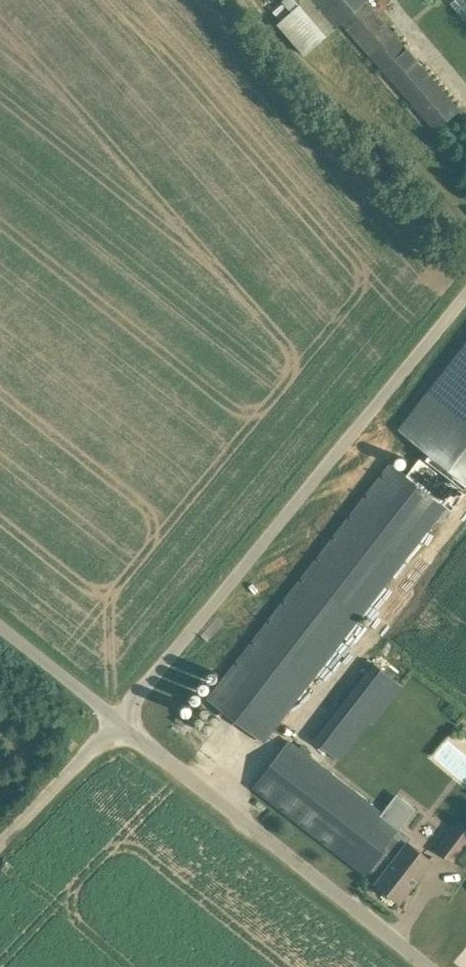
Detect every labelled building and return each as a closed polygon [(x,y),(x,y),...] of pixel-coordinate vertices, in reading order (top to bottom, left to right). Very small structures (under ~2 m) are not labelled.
[(269,14),(304,54),(309,49),(335,26),(341,21),(423,115),(436,130),(460,109),(447,94),(366,1),(365,0),(286,0),(275,10),(269,14)] [(393,436),(465,487),(465,332),(393,436)] [(377,460),(205,703),(265,746),(438,502),(377,460)] [(312,744),(341,768),(404,691),(375,667),(312,744)] [(377,883),(400,901),(412,885),(432,860),(409,842),(406,845),(393,835),(384,847),(368,834),(379,819),(291,750),(258,791),(366,875),(370,870),(380,878),(377,883)] [(456,867),(465,852),(465,834),(456,828),(438,854),(456,867)]
